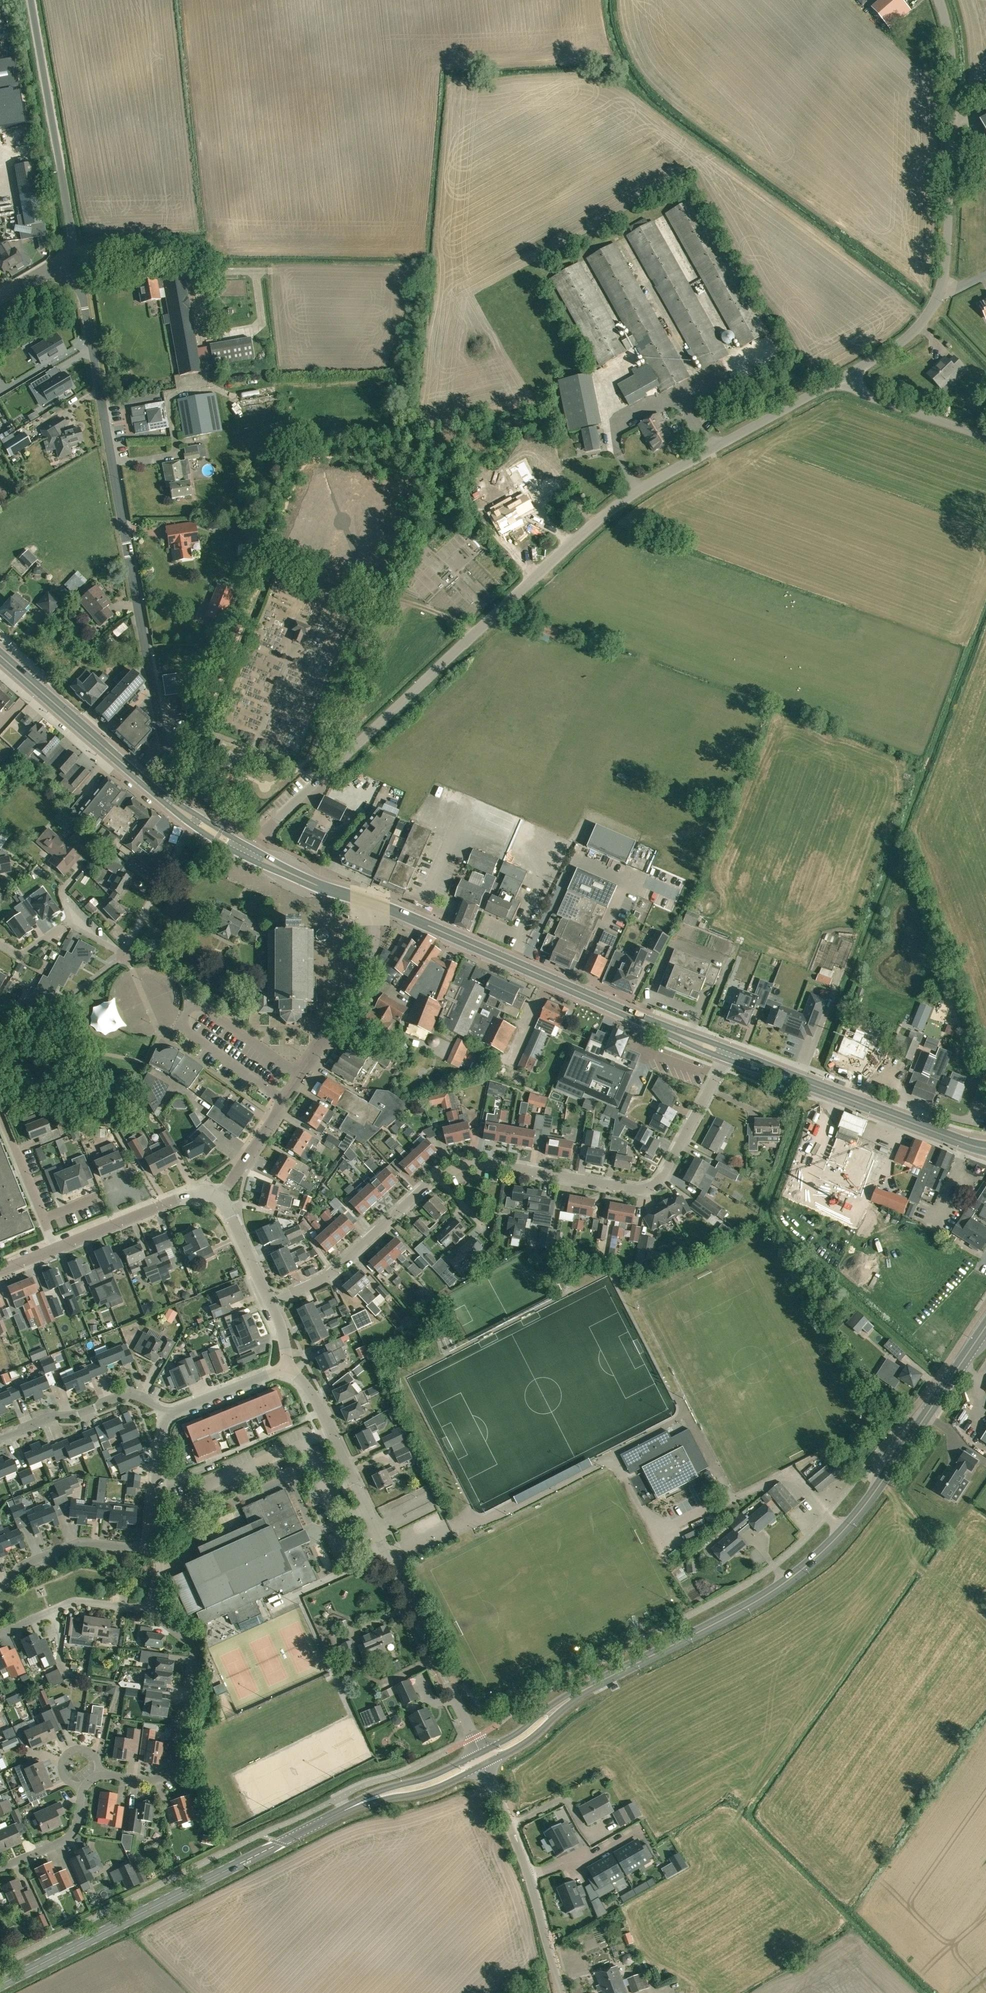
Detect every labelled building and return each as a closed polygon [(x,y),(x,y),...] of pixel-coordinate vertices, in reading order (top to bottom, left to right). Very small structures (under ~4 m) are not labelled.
[(8,7),(7,0),(0,0),(0,8),(8,7)] [(902,0),(880,0),(871,8),(890,29),(911,11),(902,0)] [(20,88),(14,59),(0,61),(0,92),(14,89),(20,88)] [(26,124),(20,92),(14,93),(14,89),(0,92),(0,129),(26,124)] [(40,252),(48,247),(33,163),(14,166),(23,215),(17,216),(21,240),(37,237),(40,252)] [(665,214),(736,339),(737,339),(742,347),(768,332),(763,324),(765,323),(694,198),(665,214)] [(728,355),(723,346),(723,345),(654,221),(649,224),(645,218),(629,227),(632,233),(627,236),(698,361),(698,360),(703,369),(728,355)] [(12,250),(6,242),(10,241),(0,242),(0,256),(0,257),(0,265),(4,272),(22,261),(15,248),(12,250)] [(615,243),(586,259),(629,334),(622,337),(629,350),(636,346),(659,385),(663,392),(689,377),(685,368),(685,367),(615,243)] [(580,262),(551,278),(601,366),(630,350),(629,350),(622,337),(580,262)] [(184,277),(162,281),(164,289),(179,376),(201,372),(184,277)] [(156,280),(137,283),(141,303),(160,299),(158,290),(164,289),(162,281),(157,282),(156,280)] [(56,335),(32,349),(41,364),(65,350),(56,335)] [(213,366),(254,358),(250,338),(209,345),(213,366)] [(928,374),(939,386),(950,376),(954,380),(966,369),(958,360),(952,365),(945,357),(928,374)] [(635,376),(618,385),(624,396),(625,396),(630,404),(647,395),(646,393),(659,385),(646,364),(632,372),(635,376)] [(47,375),(30,385),(31,386),(36,394),(42,390),(48,401),(72,387),(68,380),(66,376),(64,373),(61,374),(50,381),(47,375)] [(184,438),(222,431),(215,393),(178,400),(184,438)] [(130,408),(135,434),(169,428),(164,402),(130,408)] [(28,417),(31,422),(39,417),(36,411),(28,417)] [(654,452),(674,440),(659,414),(639,426),(654,452)] [(62,418),(41,431),(48,442),(52,440),(55,449),(56,449),(59,457),(71,453),(70,448),(77,446),(76,442),(83,440),(79,428),(65,432),(63,426),(66,425),(62,418)] [(596,426),(581,429),(584,446),(600,443),(596,426)] [(10,456),(30,444),(23,433),(4,445),(10,456)] [(206,457),(204,444),(197,445),(184,447),(185,454),(183,454),(185,461),(199,459),(199,458),(206,457)] [(169,480),(170,487),(172,499),(191,496),(188,475),(182,476),(179,462),(163,464),(166,481),(169,480)] [(519,487),(523,493),(537,485),(526,464),(517,469),(525,483),(519,487)] [(494,517),(499,526),(501,525),(504,531),(510,528),(511,529),(522,523),(518,516),(532,508),(525,496),(514,502),(515,505),(510,508),(509,506),(502,510),(503,512),(494,517)] [(197,542),(194,521),(165,525),(169,549),(171,548),(174,561),(182,560),(182,558),(188,557),(186,544),(197,542)] [(19,558),(29,568),(38,560),(28,550),(19,558)] [(217,585),(204,616),(222,623),(235,592),(217,585)] [(100,626),(113,615),(106,607),(111,603),(96,586),(79,600),(94,616),(93,617),(100,626)] [(59,602),(48,592),(38,604),(49,614),(59,602)] [(24,611),(29,605),(16,593),(0,611),(0,618),(1,618),(2,618),(3,617),(9,622),(8,623),(12,626),(13,625),(25,612),(24,611)] [(307,636),(310,627),(295,621),(292,630),(296,632),(293,641),(299,643),(302,634),(307,636)] [(560,639),(562,633),(545,628),(544,634),(560,639)] [(107,636),(99,643),(100,644),(103,647),(102,647),(103,648),(112,641),(107,636)] [(135,665),(130,660),(127,664),(128,665),(113,681),(117,685),(132,668),(135,665)] [(97,679),(87,670),(77,681),(71,688),(76,693),(76,694),(84,702),(85,701),(91,705),(106,689),(102,685),(108,679),(102,673),(97,679)] [(142,685),(144,683),(132,672),(96,711),(108,722),(116,713),(121,718),(129,708),(125,704),(137,690),(140,693),(145,688),(142,685)] [(163,675),(166,696),(180,693),(177,673),(163,675)] [(0,690),(0,712),(4,707),(7,710),(14,702),(0,690)] [(134,753),(153,732),(147,726),(151,722),(135,707),(112,732),(134,753)] [(27,725),(32,719),(27,715),(22,721),(27,725)] [(44,728),(45,727),(45,725),(42,723),(40,723),(39,724),(38,723),(37,725),(37,724),(27,735),(29,737),(17,750),(27,759),(37,747),(37,748),(50,733),(49,734),(46,732),(47,731),(44,728)] [(50,733),(37,748),(43,752),(39,756),(48,764),(56,756),(55,755),(56,754),(52,751),(60,742),(50,733)] [(219,763),(231,768),(233,762),(238,764),(244,749),(222,740),(216,754),(222,756),(219,763)] [(56,756),(48,764),(52,768),(55,765),(62,771),(59,774),(64,779),(65,779),(77,765),(75,763),(79,759),(69,750),(60,760),(56,756)] [(58,786),(70,796),(90,773),(81,765),(79,767),(77,765),(65,779),(64,779),(58,786)] [(130,858),(134,852),(140,845),(156,857),(157,857),(163,850),(162,848),(159,845),(164,838),(166,840),(169,833),(170,827),(167,820),(163,823),(160,819),(134,799),(126,793),(107,777),(86,803),(80,798),(72,808),(78,813),(74,818),(93,833),(94,832),(100,838),(106,830),(110,833),(107,838),(112,842),(111,843),(130,858)] [(339,820),(346,807),(324,797),(318,809),(339,820)] [(395,817),(376,809),(366,822),(367,823),(339,857),(342,865),(369,877),(395,817)] [(324,843),(327,836),(315,830),(318,823),(310,819),(307,826),(298,842),(300,843),(299,845),(306,848),(306,846),(316,851),(320,844),(321,844),(322,842),(324,843)] [(405,892),(431,833),(399,819),(373,879),(405,892)] [(636,844),(597,826),(587,848),(626,866),(636,844)] [(57,853),(64,845),(57,840),(59,838),(54,834),(52,835),(46,830),(37,841),(50,852),(53,849),(57,853)] [(64,845),(57,853),(49,862),(63,874),(75,860),(70,854),(73,850),(65,844),(64,845)] [(11,871),(8,857),(9,855),(0,848),(0,873),(11,871)] [(498,860),(474,850),(471,859),(470,862),(494,872),(495,869),(498,860)] [(131,878),(121,872),(123,868),(111,860),(106,868),(113,873),(108,881),(112,884),(109,889),(113,891),(110,896),(110,897),(116,900),(119,895),(120,896),(131,878)] [(507,873),(511,864),(505,861),(501,870),(507,873)] [(617,886),(578,868),(557,915),(563,918),(562,920),(555,934),(557,935),(556,937),(548,934),(541,950),(550,954),(549,957),(552,958),(551,961),(570,969),(571,968),(572,969),(576,961),(578,962),(585,947),(586,947),(594,931),(597,932),(602,920),(617,886)] [(641,871),(639,877),(649,882),(652,875),(641,871)] [(452,924),(470,931),(478,910),(483,912),(497,877),(487,874),(481,888),(462,880),(455,897),(462,900),(452,924)] [(493,896),(487,910),(506,919),(507,918),(512,921),(521,902),(515,900),(523,883),(506,875),(496,898),(493,896)] [(21,903),(31,916),(33,919),(39,915),(41,918),(46,914),(48,918),(59,910),(46,893),(36,901),(32,895),(25,900),(22,902),(21,903)] [(115,902),(116,900),(110,897),(110,896),(109,897),(105,902),(108,905),(103,909),(115,922),(124,913),(115,902)] [(20,939),(23,936),(24,937),(28,934),(27,933),(31,930),(27,925),(28,925),(27,921),(26,919),(31,916),(21,903),(21,902),(14,907),(19,915),(10,921),(13,925),(8,928),(13,933),(15,932),(20,939)] [(89,903),(84,907),(91,915),(96,910),(89,903)] [(251,942),(254,943),(257,934),(250,930),(254,921),(246,917),(232,909),(230,914),(223,910),(222,911),(214,907),(208,919),(216,923),(214,927),(220,930),(217,935),(227,940),(230,935),(235,938),(239,930),(253,937),(251,942)] [(700,916),(688,911),(683,922),(695,927),(700,916)] [(195,916),(186,912),(178,927),(187,932),(195,916)] [(297,925),(297,922),(283,922),(283,925),(277,925),(277,930),(268,931),(268,934),(257,934),(254,943),(258,944),(259,939),(268,938),(268,941),(267,941),(267,948),(268,948),(268,982),(267,982),(267,988),(268,988),(268,992),(259,992),(259,1012),(274,1012),(274,1013),(280,1013),(280,1017),(278,1018),(279,1019),(280,1018),(285,1023),(284,1025),(286,1025),(286,1023),(293,1023),(294,1025),(295,1024),(294,1022),(299,1018),(301,1019),(301,1018),(300,1017),(300,1014),(305,1014),(305,1003),(312,1003),(312,989),(313,989),(313,982),(312,982),(312,938),(313,939),(315,939),(316,938),(319,941),(324,941),(327,938),(327,934),(324,931),(320,931),(316,933),(312,933),(312,931),(303,931),(303,925),(297,925)] [(607,961),(617,936),(604,930),(598,943),(599,943),(593,955),(592,954),(587,965),(584,971),(599,978),(607,961)] [(657,931),(648,949),(660,955),(669,937),(657,931)] [(444,1000),(458,964),(448,960),(446,965),(436,958),(441,951),(432,945),(436,939),(422,933),(415,944),(403,937),(386,964),(408,978),(401,989),(411,996),(415,999),(406,1023),(431,1033),(440,1012),(439,1012),(441,1007),(444,1008),(447,1001),(444,1000)] [(95,949),(79,940),(71,954),(83,961),(87,963),(95,949)] [(637,979),(649,951),(639,947),(634,959),(616,951),(603,980),(633,992),(638,980),(637,979)] [(675,950),(663,980),(665,981),(661,991),(665,993),(673,996),(674,992),(697,1001),(706,979),(710,981),(715,983),(721,968),(675,950)] [(71,954),(67,952),(64,958),(59,956),(55,964),(71,973),(75,975),(83,961),(71,954)] [(521,1011),(526,1000),(517,996),(520,990),(504,982),(505,980),(477,967),(477,968),(462,962),(454,984),(451,983),(445,999),(447,1001),(444,1008),(440,1018),(446,1021),(443,1027),(471,1040),(473,1036),(481,1041),(504,1053),(516,1029),(493,1017),(497,1010),(517,1019),(521,1011)] [(19,963),(16,970),(21,973),(25,966),(19,963)] [(55,964),(47,978),(63,987),(71,973),(55,964)] [(833,978),(819,973),(816,981),(830,986),(833,978)] [(59,984),(43,976),(36,990),(46,996),(51,999),(59,984)] [(9,993),(14,984),(8,981),(3,990),(9,993)] [(46,996),(31,987),(23,1002),(39,1011),(46,996)] [(861,998),(864,989),(859,987),(854,1003),(861,1005),(863,999),(861,998)] [(733,1007),(729,1020),(730,1020),(731,1023),(735,1024),(737,1023),(738,1023),(747,1027),(755,1004),(764,1008),(768,999),(770,993),(761,989),(758,997),(755,995),(747,993),(738,989),(732,1007),(733,1007)] [(811,993),(803,1015),(781,1007),(779,1013),(773,1010),(768,1024),(790,1032),(789,1034),(804,1039),(810,1025),(817,1028),(828,999),(811,993)] [(400,1020),(407,1008),(405,1008),(405,1009),(388,998),(388,997),(384,995),(377,1006),(382,1010),(378,1016),(371,1012),(362,1027),(371,1033),(372,1032),(383,1038),(391,1024),(388,1022),(392,1016),(400,1020)] [(90,1024),(89,1026),(91,1028),(94,1028),(94,1030),(97,1032),(100,1033),(104,1035),(106,1037),(108,1034),(112,1033),(116,1033),(117,1030),(127,1027),(122,1022),(119,1017),(117,1010),(115,1003),(114,998),(106,1003),(103,1003),(100,1005),(97,1007),(92,1008),(93,1014),(90,1016),(90,1020),(90,1024)] [(34,1008),(19,999),(11,1014),(27,1022),(34,1008)] [(561,1007),(548,1001),(535,1029),(536,1029),(517,1071),(524,1074),(526,1069),(531,1072),(533,1068),(548,1034),(552,1036),(556,1026),(561,1028),(569,1009),(561,1006),(561,1007)] [(919,1002),(912,1021),(925,1027),(933,1007),(919,1002)] [(573,1046),(555,1089),(582,1100),(585,1093),(618,1107),(633,1070),(635,1071),(637,1065),(635,1064),(638,1056),(625,1051),(626,1048),(630,1038),(630,1037),(629,1038),(623,1035),(624,1033),(623,1033),(614,1029),(613,1029),(610,1036),(606,1046),(595,1041),(590,1039),(585,1051),(573,1046)] [(924,1034),(912,1029),(908,1038),(907,1037),(903,1046),(904,1047),(900,1056),(911,1061),(915,1051),(916,1052),(920,1042),(921,1043),(924,1034)] [(846,1030),(837,1054),(850,1059),(852,1056),(864,1061),(874,1036),(864,1032),(863,1035),(855,1032),(854,1034),(846,1030)] [(377,1045),(377,1043),(364,1039),(357,1048),(352,1045),(346,1054),(345,1054),(342,1057),(370,1074),(378,1061),(388,1068),(395,1056),(377,1045)] [(470,1044),(458,1039),(447,1062),(460,1067),(470,1044)] [(178,1053),(180,1050),(179,1050),(176,1048),(173,1047),(170,1047),(166,1047),(163,1048),(160,1050),(157,1051),(156,1052),(155,1051),(156,1050),(155,1050),(148,1064),(169,1074),(170,1075),(189,1088),(203,1068),(202,1068),(185,1056),(185,1055),(183,1057),(178,1053)] [(938,1086),(944,1074),(952,1053),(939,1048),(936,1057),(922,1052),(910,1083),(916,1085),(912,1095),(932,1102),(936,1091),(938,1086)] [(370,1074),(342,1057),(333,1070),(353,1082),(353,1081),(364,1085),(370,1074)] [(139,1088),(141,1092),(150,1097),(152,1096),(154,1092),(158,1094),(164,1084),(160,1082),(160,1081),(147,1074),(139,1088)] [(945,1078),(947,1075),(944,1074),(938,1086),(936,1091),(959,1100),(964,1086),(945,1078)] [(653,1119),(650,1125),(664,1133),(667,1127),(669,1128),(676,1113),(669,1109),(672,1105),(666,1098),(673,1093),(660,1077),(659,1077),(652,1090),(662,1103),(661,1105),(657,1112),(656,1112),(655,1112),(654,1112),(653,1112),(652,1113),(652,1114),(651,1114),(651,1115),(651,1116),(651,1117),(652,1118),(653,1119)] [(384,1126),(387,1128),(394,1122),(401,1116),(413,1106),(389,1092),(378,1090),(370,1104),(329,1079),(319,1096),(348,1114),(339,1129),(364,1144),(384,1126)] [(490,1082),(488,1093),(504,1098),(507,1087),(490,1082)] [(973,1103),(983,1107),(985,1100),(985,1088),(980,1086),(973,1103)] [(444,1094),(439,1095),(441,1104),(443,1103),(445,1109),(452,1108),(451,1107),(448,1093),(444,1094)] [(547,1098),(531,1093),(529,1100),(546,1104),(547,1098)] [(214,1106),(244,1128),(248,1122),(250,1122),(253,1118),(252,1117),(253,1115),(246,1109),(247,1107),(241,1103),(240,1105),(236,1102),(233,1106),(220,1097),(214,1106)] [(583,1107),(593,1112),(597,1104),(587,1099),(583,1107)] [(309,1112),(329,1124),(335,1114),(315,1102),(309,1112)] [(244,1128),(213,1106),(206,1116),(237,1138),(244,1128)] [(620,1111),(608,1106),(604,1116),(616,1121),(620,1111)] [(870,1119),(846,1109),(840,1125),(864,1134),(870,1119)] [(188,1116),(196,1128),(201,1123),(194,1112),(188,1116)] [(329,1124),(309,1112),(303,1122),(322,1134),(325,1129),(319,1125),(322,1121),(328,1124),(329,1124)] [(489,1115),(485,1140),(497,1142),(500,1126),(500,1120),(495,1119),(496,1116),(489,1115)] [(545,1117),(537,1115),(535,1129),(542,1130),(544,1123),(545,1117)] [(401,1116),(394,1122),(400,1129),(406,1123),(401,1116)] [(623,1116),(620,1123),(641,1134),(637,1141),(643,1145),(640,1151),(647,1155),(646,1157),(652,1160),(657,1151),(656,1150),(660,1144),(651,1139),(654,1133),(623,1116)] [(37,1122),(26,1127),(31,1140),(37,1137),(38,1137),(40,1144),(49,1140),(60,1136),(54,1122),(48,1125),(45,1119),(37,1122)] [(460,1119),(454,1120),(460,1142),(472,1139),(468,1123),(461,1124),(460,1119)] [(728,1139),(733,1130),(730,1129),(731,1126),(717,1119),(703,1146),(717,1153),(725,1137),(728,1139)] [(755,1136),(749,1136),(749,1151),(758,1151),(758,1142),(779,1142),(779,1119),(755,1119),(755,1136)] [(451,1127),(444,1129),(448,1145),(460,1142),(454,1120),(450,1121),(451,1127)] [(551,1124),(544,1123),(539,1149),(547,1150),(546,1155),(558,1157),(562,1137),(550,1135),(551,1124)] [(209,1133),(209,1132),(209,1131),(202,1124),(197,1129),(201,1133),(192,1141),(193,1143),(184,1148),(189,1159),(202,1153),(205,1151),(208,1154),(214,1147),(211,1144),(204,1136),(208,1132),(209,1133)] [(512,1128),(509,1144),(521,1146),(524,1130),(524,1125),(520,1124),(519,1129),(512,1128)] [(500,1126),(497,1142),(509,1144),(512,1128),(500,1126)] [(408,1137),(414,1132),(410,1127),(404,1133),(408,1137)] [(299,1129),(293,1139),(306,1147),(311,1150),(314,1145),(317,1147),(321,1141),(312,1136),(312,1137),(299,1129)] [(166,1130),(159,1135),(167,1147),(173,1142),(166,1130)] [(523,1130),(521,1146),(533,1148),(536,1132),(523,1130)] [(605,1155),(603,1154),(604,1152),(603,1152),(604,1146),(603,1144),(598,1144),(597,1142),(598,1139),(599,1139),(600,1134),(589,1132),(588,1138),(587,1138),(586,1140),(585,1140),(584,1146),(589,1147),(589,1150),(587,1162),(594,1163),(593,1165),(603,1166),(605,1155)] [(860,1179),(871,1151),(856,1145),(858,1140),(839,1132),(826,1166),(860,1179)] [(326,1140),(327,1140),(335,1145),(338,1147),(342,1142),(330,1134),(326,1140)] [(147,1143),(143,1135),(136,1139),(133,1135),(126,1139),(128,1144),(138,1160),(146,1155),(143,1150),(146,1148),(147,1143)] [(399,1146),(399,1145),(391,1136),(385,1142),(393,1151),(395,1149),(401,1154),(404,1151),(399,1146)] [(631,1170),(633,1159),(626,1158),(627,1150),(628,1143),(618,1138),(617,1137),(613,1137),(610,1148),(619,1150),(618,1156),(617,1156),(615,1167),(631,1170)] [(311,1150),(306,1147),(293,1139),(287,1148),(300,1157),(308,1162),(312,1156),(308,1154),(311,1150)] [(335,1145),(327,1140),(324,1145),(333,1150),(335,1145)] [(413,1143),(428,1159),(437,1151),(427,1140),(422,1145),(417,1140),(413,1143)] [(932,1148),(914,1140),(909,1153),(901,1149),(896,1162),(912,1168),(913,1166),(922,1170),(932,1148)] [(0,1141),(0,1201),(6,1215),(27,1207),(0,1141)] [(574,1143),(561,1141),(558,1157),(571,1159),(574,1143)] [(100,1176),(123,1167),(118,1153),(117,1153),(113,1142),(100,1148),(104,1158),(95,1162),(100,1176)] [(176,1162),(169,1148),(162,1151),(158,1143),(154,1145),(166,1168),(176,1162)] [(166,1168),(154,1145),(150,1147),(154,1155),(145,1159),(153,1174),(166,1168)] [(46,1160),(41,1147),(35,1149),(40,1162),(46,1160)] [(350,1147),(345,1154),(352,1162),(358,1156),(350,1147)] [(409,1156),(420,1167),(428,1159),(418,1148),(409,1156)] [(955,1158),(932,1148),(922,1170),(909,1201),(918,1205),(926,1187),(940,1193),(955,1158)] [(420,1167),(409,1156),(405,1151),(404,1151),(401,1154),(406,1160),(400,1164),(396,1159),(392,1163),(400,1173),(405,1169),(411,1176),(420,1167)] [(731,1159),(719,1153),(715,1160),(728,1166),(731,1159)] [(89,1168),(84,1154),(71,1159),(74,1167),(67,1170),(75,1189),(77,1188),(79,1190),(84,1188),(84,1186),(87,1184),(82,1171),(89,1168)] [(277,1164),(302,1180),(305,1175),(299,1172),(299,1173),(293,1169),(297,1163),(283,1154),(277,1164)] [(370,1158),(364,1163),(373,1172),(379,1167),(370,1158)] [(719,1162),(716,1169),(696,1158),(695,1160),(693,1159),(689,1166),(691,1167),(690,1169),(710,1180),(714,1182),(718,1172),(736,1181),(740,1173),(719,1162)] [(344,1160),(339,1168),(340,1169),(340,1170),(343,1173),(349,1168),(348,1167),(349,1166),(344,1160)] [(299,1184),(302,1180),(277,1164),(271,1174),(285,1182),(288,1177),(299,1184)] [(378,1178),(389,1190),(398,1181),(395,1178),(399,1174),(390,1165),(386,1169),(387,1170),(378,1178)] [(55,1166),(44,1170),(49,1184),(57,1181),(63,1194),(66,1193),(67,1194),(72,1193),(72,1190),(75,1189),(67,1170),(59,1174),(55,1166)] [(710,1180),(690,1169),(684,1180),(698,1188),(703,1179),(709,1182),(710,1180)] [(389,1190),(378,1178),(369,1186),(380,1198),(389,1190)] [(371,1206),(380,1198),(369,1186),(364,1181),(361,1184),(366,1189),(360,1195),(371,1206)] [(968,1208),(975,1212),(982,1201),(985,1203),(985,1204),(984,1206),(985,1207),(985,1183),(984,1182),(977,1194),(970,1204),(968,1208)] [(262,1195),(292,1202),(293,1197),(279,1194),(280,1188),(265,1184),(262,1195)] [(350,1184),(345,1190),(349,1195),(355,1189),(350,1184)] [(516,1187),(513,1200),(530,1203),(529,1211),(548,1215),(551,1201),(541,1199),(542,1191),(516,1187)] [(325,1194),(329,1199),(335,1194),(331,1188),(325,1194)] [(883,1205),(904,1213),(909,1200),(889,1192),(883,1205)] [(292,1202),(262,1195),(260,1207),(275,1210),(276,1205),(291,1209),(292,1202)] [(305,1195),(300,1209),(307,1211),(312,1198),(305,1195)] [(362,1215),(371,1206),(360,1195),(351,1203),(362,1215)] [(663,1201),(673,1217),(682,1212),(684,1215),(690,1211),(682,1197),(676,1200),(673,1195),(663,1201)] [(329,1203),(335,1209),(341,1204),(335,1197),(329,1203)] [(437,1220),(438,1219),(447,1210),(435,1197),(424,1207),(437,1220)] [(583,1199),(571,1197),(568,1213),(574,1214),(572,1229),(577,1230),(583,1199)] [(712,1213),(693,1198),(689,1204),(708,1219),(712,1213)] [(583,1199),(580,1215),(593,1217),(595,1201),(583,1199)] [(652,1230),(658,1227),(658,1228),(665,1224),(664,1223),(673,1217),(663,1201),(654,1207),(656,1211),(645,1218),(652,1230)] [(911,1203),(906,1215),(912,1218),(917,1205),(911,1203)] [(344,1215),(339,1210),(334,1214),(329,1209),(325,1204),(321,1208),(325,1213),(325,1212),(346,1236),(355,1227),(344,1215)] [(621,1222),(623,1206),(611,1204),(608,1220),(621,1222)] [(621,1222),(620,1222),(618,1237),(622,1238),(624,1238),(626,1223),(633,1224),(636,1208),(623,1206),(621,1222)] [(968,1208),(953,1232),(967,1241),(978,1224),(971,1219),(975,1213),(968,1208)] [(0,1222),(0,1243),(35,1229),(27,1211),(0,1222)] [(330,1227),(326,1231),(337,1244),(346,1236),(325,1212),(325,1213),(320,1216),(330,1227)] [(527,1219),(528,1214),(515,1212),(514,1218),(510,1218),(508,1232),(507,1236),(521,1239),(521,1234),(525,1235),(526,1225),(530,1226),(531,1220),(527,1219)] [(542,1225),(544,1215),(535,1213),(533,1223),(542,1225)] [(313,1218),(309,1221),(321,1235),(316,1240),(328,1252),(337,1244),(326,1231),(316,1220),(315,1221),(313,1218)] [(423,1234),(424,1233),(428,1238),(440,1226),(437,1222),(430,1229),(429,1228),(420,1219),(414,1224),(423,1234)] [(466,1235),(462,1231),(465,1229),(455,1219),(437,1236),(446,1246),(452,1241),(456,1244),(466,1235)] [(300,1225),(306,1232),(311,1228),(305,1220),(300,1225)] [(416,1237),(401,1221),(395,1227),(410,1243),(416,1237)] [(269,1227),(258,1232),(265,1245),(276,1240),(279,1245),(289,1241),(294,1239),(303,1235),(303,1234),(299,1225),(285,1232),(283,1233),(281,1229),(279,1223),(269,1227)] [(967,1241),(972,1244),(970,1247),(977,1251),(979,1249),(981,1250),(985,1243),(985,1229),(978,1224),(967,1241)] [(599,1225),(598,1231),(597,1239),(606,1240),(608,1226),(599,1225)] [(638,1238),(639,1228),(632,1227),(631,1236),(638,1238)] [(192,1254),(195,1252),(200,1262),(215,1255),(206,1237),(203,1239),(199,1230),(184,1237),(187,1244),(182,1246),(186,1256),(192,1254)] [(546,1245),(554,1246),(557,1232),(548,1231),(546,1245)] [(158,1252),(152,1255),(155,1264),(159,1274),(172,1269),(169,1259),(168,1259),(165,1250),(171,1247),(166,1234),(165,1235),(164,1233),(158,1236),(159,1237),(152,1240),(158,1252)] [(303,1235),(294,1239),(296,1244),(305,1240),(303,1235)] [(640,1249),(646,1251),(647,1244),(653,1246),(654,1239),(642,1237),(640,1249)] [(407,1259),(406,1260),(401,1254),(407,1249),(397,1238),(388,1246),(403,1263),(416,1277),(422,1272),(414,1262),(411,1265),(407,1259)] [(461,1273),(466,1267),(472,1262),(469,1259),(482,1248),(480,1245),(482,1244),(477,1239),(475,1240),(473,1238),(460,1250),(463,1253),(457,1258),(452,1263),(461,1273)] [(140,1270),(137,1262),(144,1259),(144,1257),(141,1249),(142,1248),(140,1243),(131,1247),(131,1248),(124,1252),(132,1273),(140,1270)] [(379,1255),(389,1265),(397,1258),(402,1263),(403,1263),(388,1246),(379,1255)] [(109,1247),(95,1252),(104,1275),(123,1267),(117,1254),(112,1256),(109,1247)] [(296,1251),(296,1252),(291,1254),(288,1248),(273,1255),(278,1266),(306,1253),(303,1248),(296,1251)] [(652,1250),(652,1252),(648,1251),(646,1259),(662,1262),(664,1253),(652,1250)] [(300,1262),(308,1258),(306,1253),(278,1266),(283,1277),(298,1270),(295,1264),(300,1261),(300,1262)] [(429,1253),(423,1258),(432,1267),(437,1261),(429,1253)] [(380,1274),(385,1269),(390,1275),(394,1271),(389,1265),(379,1255),(370,1263),(380,1274)] [(420,1255),(415,1262),(423,1271),(429,1265),(420,1255)] [(81,1258),(69,1263),(76,1279),(85,1275),(90,1287),(97,1284),(94,1276),(92,1277),(87,1264),(83,1265),(81,1258)] [(155,1264),(143,1268),(147,1279),(159,1274),(155,1264)] [(54,1269),(44,1273),(50,1290),(59,1286),(62,1295),(71,1317),(81,1313),(80,1310),(69,1281),(64,1283),(61,1274),(57,1276),(54,1269)] [(362,1271),(353,1279),(368,1295),(367,1295),(373,1301),(377,1297),(371,1292),(366,1287),(371,1282),(362,1271)] [(397,1286),(403,1281),(399,1276),(393,1282),(397,1286)] [(30,1295),(38,1292),(32,1278),(20,1283),(30,1309),(38,1328),(45,1325),(37,1305),(35,1306),(30,1295)] [(113,1278),(101,1283),(108,1301),(120,1296),(113,1278)] [(368,1295),(353,1279),(344,1287),(354,1298),(359,1293),(364,1299),(367,1295),(368,1295)] [(20,1283),(15,1285),(14,1283),(8,1285),(9,1287),(8,1288),(13,1302),(16,1309),(23,1306),(25,1311),(24,1311),(28,1321),(34,1319),(20,1283)] [(80,1297),(87,1294),(83,1283),(75,1286),(80,1297)] [(97,1284),(90,1287),(98,1306),(108,1301),(101,1283),(97,1284)] [(220,1303),(210,1307),(214,1317),(231,1311),(229,1305),(241,1300),(236,1285),(216,1293),(220,1303)] [(377,1289),(385,1298),(390,1294),(382,1285),(377,1289)] [(44,1292),(36,1295),(48,1324),(55,1321),(44,1292)] [(377,1306),(377,1305),(373,1301),(367,1306),(371,1311),(376,1316),(382,1311),(377,1306)] [(314,1303),(299,1310),(304,1321),(319,1314),(314,1303)] [(330,1303),(322,1307),(324,1312),(332,1308),(330,1303)] [(343,1317),(350,1313),(345,1304),(338,1308),(343,1317)] [(309,1332),(324,1325),(321,1319),(335,1313),(332,1308),(304,1321),(309,1332)] [(854,1330),(857,1332),(868,1320),(865,1318),(857,1311),(847,1323),(854,1330)] [(239,1332),(254,1326),(249,1314),(239,1319),(236,1312),(224,1317),(229,1329),(237,1326),(239,1332)] [(359,1313),(352,1317),(358,1330),(365,1326),(359,1313)] [(332,1328),(340,1324),(337,1318),(329,1322),(332,1328)] [(402,1325),(405,1328),(413,1322),(410,1319),(402,1325)] [(23,1322),(17,1325),(19,1331),(26,1328),(23,1322)] [(358,1330),(355,1323),(342,1329),(346,1336),(358,1330)] [(324,1325),(309,1332),(315,1344),(329,1337),(324,1325)] [(232,1336),(234,1342),(239,1354),(251,1349),(248,1343),(259,1338),(254,1326),(239,1332),(232,1336)] [(143,1332),(133,1349),(155,1362),(159,1355),(165,1358),(174,1342),(164,1336),(161,1341),(143,1332)] [(326,1345),(329,1353),(318,1358),(321,1364),(319,1367),(321,1371),(324,1371),(325,1372),(331,1369),(332,1372),(347,1365),(345,1359),(347,1358),(342,1348),(345,1346),(341,1338),(326,1345)] [(906,1354),(890,1340),(885,1346),(900,1360),(906,1354)] [(108,1351),(113,1363),(121,1359),(123,1365),(134,1361),(129,1348),(123,1351),(121,1345),(108,1351)] [(220,1350),(218,1345),(208,1348),(209,1350),(202,1353),(204,1359),(195,1362),(201,1377),(210,1373),(210,1374),(216,1371),(217,1374),(228,1369),(220,1350)] [(113,1363),(108,1351),(96,1356),(98,1361),(91,1364),(96,1376),(108,1371),(105,1366),(113,1363)] [(52,1356),(46,1359),(51,1371),(57,1369),(52,1356)] [(179,1368),(171,1371),(173,1376),(177,1385),(178,1390),(194,1383),(194,1382),(192,1377),(198,1375),(199,1375),(192,1358),(190,1358),(185,1360),(187,1365),(179,1368)] [(46,1359),(40,1361),(44,1370),(45,1373),(51,1371),(46,1359)] [(913,1387),(921,1375),(908,1367),(904,1372),(886,1360),(875,1376),(894,1388),(900,1378),(913,1387)] [(86,1366),(85,1364),(79,1366),(81,1370),(74,1373),(81,1391),(86,1389),(84,1384),(92,1381),(91,1378),(96,1376),(91,1364),(86,1366)] [(32,1381),(40,1399),(44,1397),(42,1391),(50,1388),(44,1374),(45,1373),(44,1370),(38,1373),(40,1378),(32,1381)] [(77,1393),(78,1393),(81,1391),(74,1373),(62,1378),(67,1391),(74,1387),(77,1393)] [(339,1380),(343,1385),(341,1387),(342,1388),(334,1392),(339,1403),(349,1398),(356,1395),(359,1393),(352,1385),(351,1385),(350,1383),(354,1380),(348,1373),(339,1380)] [(10,1386),(16,1383),(12,1374),(6,1376),(10,1386)] [(40,1399),(32,1381),(20,1386),(19,1384),(13,1386),(18,1398),(24,1396),(25,1398),(33,1395),(35,1401),(40,1399)] [(13,1386),(7,1389),(8,1391),(0,1394),(0,1408),(3,1414),(7,1412),(5,1406),(13,1403),(12,1401),(18,1398),(13,1386)] [(282,1400),(277,1387),(269,1390),(270,1394),(265,1396),(263,1393),(264,1393),(263,1392),(257,1395),(265,1414),(282,1407),(279,1401),(282,1400)] [(352,1404),(351,1407),(342,1410),(348,1422),(355,1418),(356,1421),(362,1418),(360,1416),(365,1414),(361,1406),(370,1402),(364,1391),(359,1393),(356,1395),(349,1398),(352,1404)] [(264,1414),(258,1399),(251,1402),(249,1398),(243,1400),(250,1420),(256,1418),(259,1423),(262,1421),(268,1435),(272,1433),(264,1414)] [(250,1420),(243,1400),(237,1403),(239,1407),(231,1410),(245,1444),(249,1442),(244,1429),(248,1428),(246,1422),(250,1420)] [(284,1413),(282,1407),(265,1414),(272,1433),(279,1430),(278,1430),(277,1426),(282,1424),(284,1428),(292,1425),(287,1412),(284,1413)] [(245,1444),(231,1410),(223,1413),(221,1409),(215,1411),(223,1431),(228,1429),(231,1435),(235,1433),(240,1446),(245,1444)] [(223,1431),(215,1411),(209,1414),(211,1418),(203,1421),(217,1455),(221,1454),(216,1440),(220,1439),(218,1433),(223,1431)] [(122,1426),(119,1417),(103,1424),(109,1439),(120,1435),(119,1432),(124,1430),(122,1426)] [(203,1421),(202,1417),(195,1420),(196,1420),(197,1424),(192,1426),(190,1422),(181,1425),(187,1438),(190,1437),(192,1443),(209,1436),(203,1421)] [(133,1421),(122,1426),(124,1430),(119,1432),(120,1435),(123,1443),(137,1437),(139,1436),(133,1421)] [(362,1430),(363,1432),(358,1435),(359,1438),(357,1438),(363,1450),(365,1449),(365,1450),(377,1444),(372,1433),(379,1429),(376,1423),(362,1430)] [(383,1438),(388,1448),(392,1446),(408,1437),(403,1426),(392,1430),(393,1433),(383,1438)] [(77,1441),(82,1453),(95,1448),(92,1443),(98,1440),(93,1428),(82,1433),(84,1438),(77,1441)] [(628,1451),(638,1470),(664,1457),(666,1460),(647,1470),(659,1493),(693,1475),(692,1473),(696,1472),(697,1473),(709,1467),(689,1429),(672,1438),(670,1435),(668,1431),(664,1433),(642,1444),(628,1451)] [(217,1455),(209,1436),(192,1443),(195,1449),(192,1450),(197,1463),(205,1460),(204,1456),(209,1454),(211,1457),(210,1457),(211,1458),(217,1455)] [(142,1450),(137,1437),(121,1444),(124,1452),(126,1456),(142,1450)] [(392,1446),(394,1451),(394,1452),(400,1465),(412,1459),(413,1461),(419,1458),(409,1437),(392,1446)] [(82,1453),(77,1441),(69,1444),(67,1439),(57,1443),(62,1455),(67,1453),(70,1458),(82,1453)] [(62,1455),(57,1443),(50,1446),(49,1443),(41,1447),(39,1441),(34,1443),(42,1461),(54,1456),(55,1458),(62,1455)] [(111,1448),(108,1441),(101,1444),(104,1451),(111,1448)] [(24,1454),(29,1465),(29,1466),(42,1461),(34,1443),(30,1445),(32,1451),(24,1454)] [(113,1456),(120,1473),(142,1464),(138,1455),(143,1452),(142,1450),(126,1456),(124,1452),(113,1456)] [(5,1476),(17,1471),(12,1459),(4,1462),(2,1456),(0,1457),(0,1465),(5,1476)] [(943,1471),(929,1494),(944,1504),(958,1481),(957,1480),(961,1473),(965,1476),(972,1465),(959,1456),(952,1467),(948,1474),(943,1471)] [(819,1493),(847,1469),(838,1459),(829,1467),(811,1483),(819,1493)] [(390,1478),(398,1474),(395,1466),(386,1470),(385,1467),(375,1472),(376,1475),(373,1476),(380,1489),(393,1483),(390,1478)] [(30,1468),(24,1470),(29,1483),(35,1480),(30,1468)] [(24,1470),(18,1473),(23,1485),(29,1483),(24,1470)] [(66,1495),(72,1493),(71,1489),(79,1486),(75,1475),(66,1478),(53,1483),(56,1491),(62,1503),(68,1500),(66,1495)] [(140,1482),(127,1480),(126,1487),(140,1489),(140,1482)] [(768,1491),(781,1507),(786,1513),(798,1503),(780,1481),(768,1491)] [(261,1615),(255,1601),(281,1590),(283,1595),(317,1580),(301,1545),(308,1542),(305,1536),(284,1489),(242,1507),(249,1524),(197,1548),(201,1557),(184,1565),(187,1570),(171,1577),(176,1589),(169,1593),(179,1617),(187,1613),(187,1615),(203,1608),(204,1609),(196,1613),(202,1625),(227,1614),(232,1624),(237,1622),(238,1625),(261,1615)] [(62,1503),(56,1491),(50,1493),(55,1505),(62,1503)] [(767,1504),(772,1499),(767,1493),(762,1497),(767,1504)] [(81,1525),(83,1506),(75,1505),(76,1499),(71,1498),(69,1517),(77,1518),(76,1524),(81,1525)] [(9,1507),(14,1519),(20,1517),(15,1504),(14,1505),(12,1500),(7,1502),(9,1507)] [(83,1506),(81,1525),(86,1525),(87,1520),(95,1520),(96,1518),(102,1518),(104,1502),(92,1501),(92,1507),(83,1506)] [(15,1504),(20,1517),(27,1514),(22,1502),(15,1504)] [(104,1502),(102,1518),(109,1519),(108,1522),(117,1523),(116,1529),(121,1530),(124,1505),(104,1502)] [(37,1506),(45,1524),(52,1521),(54,1526),(59,1524),(52,1506),(44,1510),(42,1504),(37,1506)] [(124,1505),(121,1530),(126,1530),(127,1524),(135,1525),(137,1506),(124,1505)] [(742,1512),(736,1518),(746,1530),(753,1525),(758,1531),(776,1517),(766,1505),(748,1519),(742,1512)] [(45,1524),(37,1506),(32,1508),(35,1513),(27,1517),(34,1534),(39,1532),(37,1527),(45,1524)] [(439,1514),(431,1517),(435,1526),(443,1523),(439,1514)] [(735,1530),(712,1549),(723,1563),(746,1544),(740,1536),(746,1530),(736,1518),(729,1523),(735,1530)] [(4,1528),(1,1521),(0,1522),(0,1557),(6,1555),(3,1549),(11,1546),(4,1528)] [(11,1546),(18,1543),(20,1548),(25,1546),(18,1529),(10,1532),(8,1526),(4,1528),(11,1546)] [(66,1631),(65,1635),(71,1636),(70,1638),(70,1644),(94,1647),(94,1643),(95,1637),(97,1619),(84,1617),(83,1624),(73,1622),(72,1632),(66,1631)] [(97,1619),(95,1637),(103,1638),(102,1642),(118,1645),(120,1629),(109,1628),(110,1621),(97,1619)] [(162,1648),(164,1636),(152,1634),(153,1628),(141,1626),(139,1638),(146,1639),(145,1646),(162,1648)] [(362,1637),(366,1645),(360,1647),(363,1654),(366,1661),(387,1653),(384,1645),(394,1641),(393,1639),(394,1637),(393,1634),(391,1633),(388,1626),(386,1627),(386,1626),(378,1629),(378,1630),(362,1637)] [(28,1659),(30,1665),(40,1661),(44,1669),(56,1663),(45,1639),(39,1641),(36,1634),(22,1640),(30,1658),(28,1659)] [(332,1649),(333,1650),(340,1668),(349,1664),(350,1665),(361,1661),(353,1640),(341,1644),(342,1645),(332,1649)] [(9,1671),(12,1677),(24,1672),(14,1649),(8,1652),(6,1648),(0,1650),(0,1669),(2,1674),(9,1671)] [(155,1671),(172,1673),(173,1661),(158,1659),(159,1653),(141,1650),(140,1662),(148,1663),(147,1669),(148,1669),(155,1670),(155,1671)] [(400,1661),(390,1666),(394,1674),(402,1670),(400,1661)] [(51,1687),(64,1682),(58,1669),(45,1675),(51,1687)] [(155,1671),(155,1670),(148,1669),(147,1675),(145,1675),(144,1687),(165,1691),(166,1684),(170,1685),(172,1673),(155,1671)] [(418,1698),(410,1680),(396,1687),(404,1705),(418,1698)] [(222,1694),(231,1694),(230,1686),(222,1686),(222,1694)] [(49,1703),(47,1699),(43,1690),(37,1693),(43,1706),(49,1703)] [(147,1690),(146,1701),(153,1702),(151,1714),(166,1716),(168,1701),(160,1700),(162,1692),(147,1690)] [(53,1698),(48,1700),(58,1723),(69,1724),(68,1731),(81,1733),(84,1714),(76,1713),(70,1700),(57,1706),(53,1698)] [(382,1704),(371,1709),(377,1723),(388,1718),(382,1704)] [(103,1708),(104,1707),(93,1706),(91,1706),(90,1710),(92,1710),(92,1716),(84,1714),(81,1733),(94,1735),(95,1726),(101,1727),(103,1713),(106,1714),(107,1709),(103,1708)] [(431,1719),(426,1709),(410,1717),(418,1734),(420,1734),(424,1742),(439,1736),(438,1735),(441,1734),(433,1718),(431,1719)] [(61,1729),(58,1723),(52,1710),(39,1715),(43,1724),(37,1726),(44,1743),(56,1738),(54,1732),(61,1729)] [(44,1743),(37,1726),(34,1721),(27,1723),(26,1721),(13,1727),(22,1747),(30,1744),(32,1748),(44,1743)] [(137,1755),(140,1731),(129,1729),(127,1740),(117,1739),(114,1758),(129,1761),(130,1754),(137,1755)] [(148,1731),(143,1730),(140,1755),(146,1755),(145,1762),(160,1764),(162,1744),(154,1743),(156,1732),(148,1731)] [(8,1741),(12,1748),(19,1745),(15,1738),(8,1741)] [(30,1781),(46,1774),(41,1762),(30,1767),(27,1761),(14,1767),(19,1778),(27,1775),(30,1781)] [(47,1774),(30,1781),(33,1788),(25,1792),(30,1803),(43,1797),(40,1791),(52,1786),(47,1774)] [(121,1827),(123,1808),(115,1807),(117,1795),(101,1793),(98,1817),(111,1819),(110,1826),(121,1827)] [(588,1824),(614,1811),(605,1794),(580,1808),(588,1824)] [(179,1824),(181,1824),(196,1819),(189,1796),(172,1801),(174,1807),(166,1809),(171,1823),(178,1821),(179,1824)] [(148,1799),(143,1802),(142,1804),(137,1803),(135,1812),(129,1811),(126,1831),(140,1833),(142,1820),(151,1821),(152,1818),(155,1817),(153,1811),(154,1806),(150,1805),(148,1799)] [(10,1812),(5,1801),(0,1803),(0,1816),(10,1812)] [(643,1815),(635,1801),(613,1813),(620,1827),(632,1821),(643,1815)] [(37,1817),(37,1818),(43,1832),(61,1824),(56,1813),(63,1810),(60,1803),(43,1810),(44,1814),(37,1817)] [(16,1824),(12,1825),(13,1826),(0,1832),(0,1851),(21,1842),(18,1835),(28,1831),(18,1809),(11,1812),(16,1824)] [(544,1833),(557,1857),(574,1848),(561,1823),(544,1833)] [(125,1850),(130,1851),(132,1835),(122,1834),(121,1842),(125,1850)] [(204,1835),(202,1843),(212,1845),(212,1844),(214,1844),(215,1840),(213,1839),(213,1838),(204,1835)] [(642,1846),(638,1838),(626,1845),(639,1869),(651,1862),(650,1860),(654,1857),(646,1844),(642,1846)] [(639,1869),(626,1845),(613,1852),(627,1876),(639,1869)] [(90,1874),(103,1868),(95,1851),(91,1853),(88,1846),(76,1851),(81,1863),(76,1866),(81,1879),(91,1875),(90,1874)] [(677,1873),(686,1867),(678,1854),(669,1859),(677,1873)] [(622,1875),(612,1856),(600,1863),(611,1881),(622,1875)] [(131,1863),(140,1883),(144,1882),(134,1861),(131,1863)] [(59,1891),(72,1886),(65,1870),(56,1874),(51,1863),(36,1869),(45,1889),(56,1884),(59,1891)] [(126,1889),(140,1883),(131,1863),(117,1869),(126,1889)] [(611,1881),(600,1863),(590,1869),(593,1874),(588,1877),(595,1890),(611,1881)] [(653,1878),(647,1881),(650,1887),(656,1883),(653,1878)] [(3,1904),(8,1902),(11,1907),(20,1902),(24,1911),(37,1906),(30,1890),(23,1893),(17,1880),(2,1886),(4,1891),(0,1892),(0,1902),(3,1904)] [(574,1881),(558,1887),(568,1913),(584,1907),(580,1898),(586,1896),(582,1886),(577,1888),(574,1881)] [(91,1889),(88,1882),(82,1885),(81,1885),(84,1892),(91,1889)] [(650,1887),(646,1882),(640,1885),(643,1891),(650,1887)] [(636,1895),(633,1889),(627,1893),(630,1898),(636,1895)] [(78,1903),(85,1899),(82,1894),(75,1897),(78,1903)] [(598,1898),(591,1902),(597,1918),(607,1912),(598,1898)] [(47,1925),(42,1914),(35,1917),(40,1928),(47,1925)] [(588,1941),(592,1949),(611,1940),(607,1932),(588,1941)] [(631,1932),(630,1932),(623,1935),(627,1945),(635,1942),(631,1932)] [(625,1986),(623,1980),(618,1966),(596,1974),(603,1992),(627,1992),(625,1986)] [(627,1978),(632,1992),(635,1992),(649,1988),(644,1972),(627,1978)]
